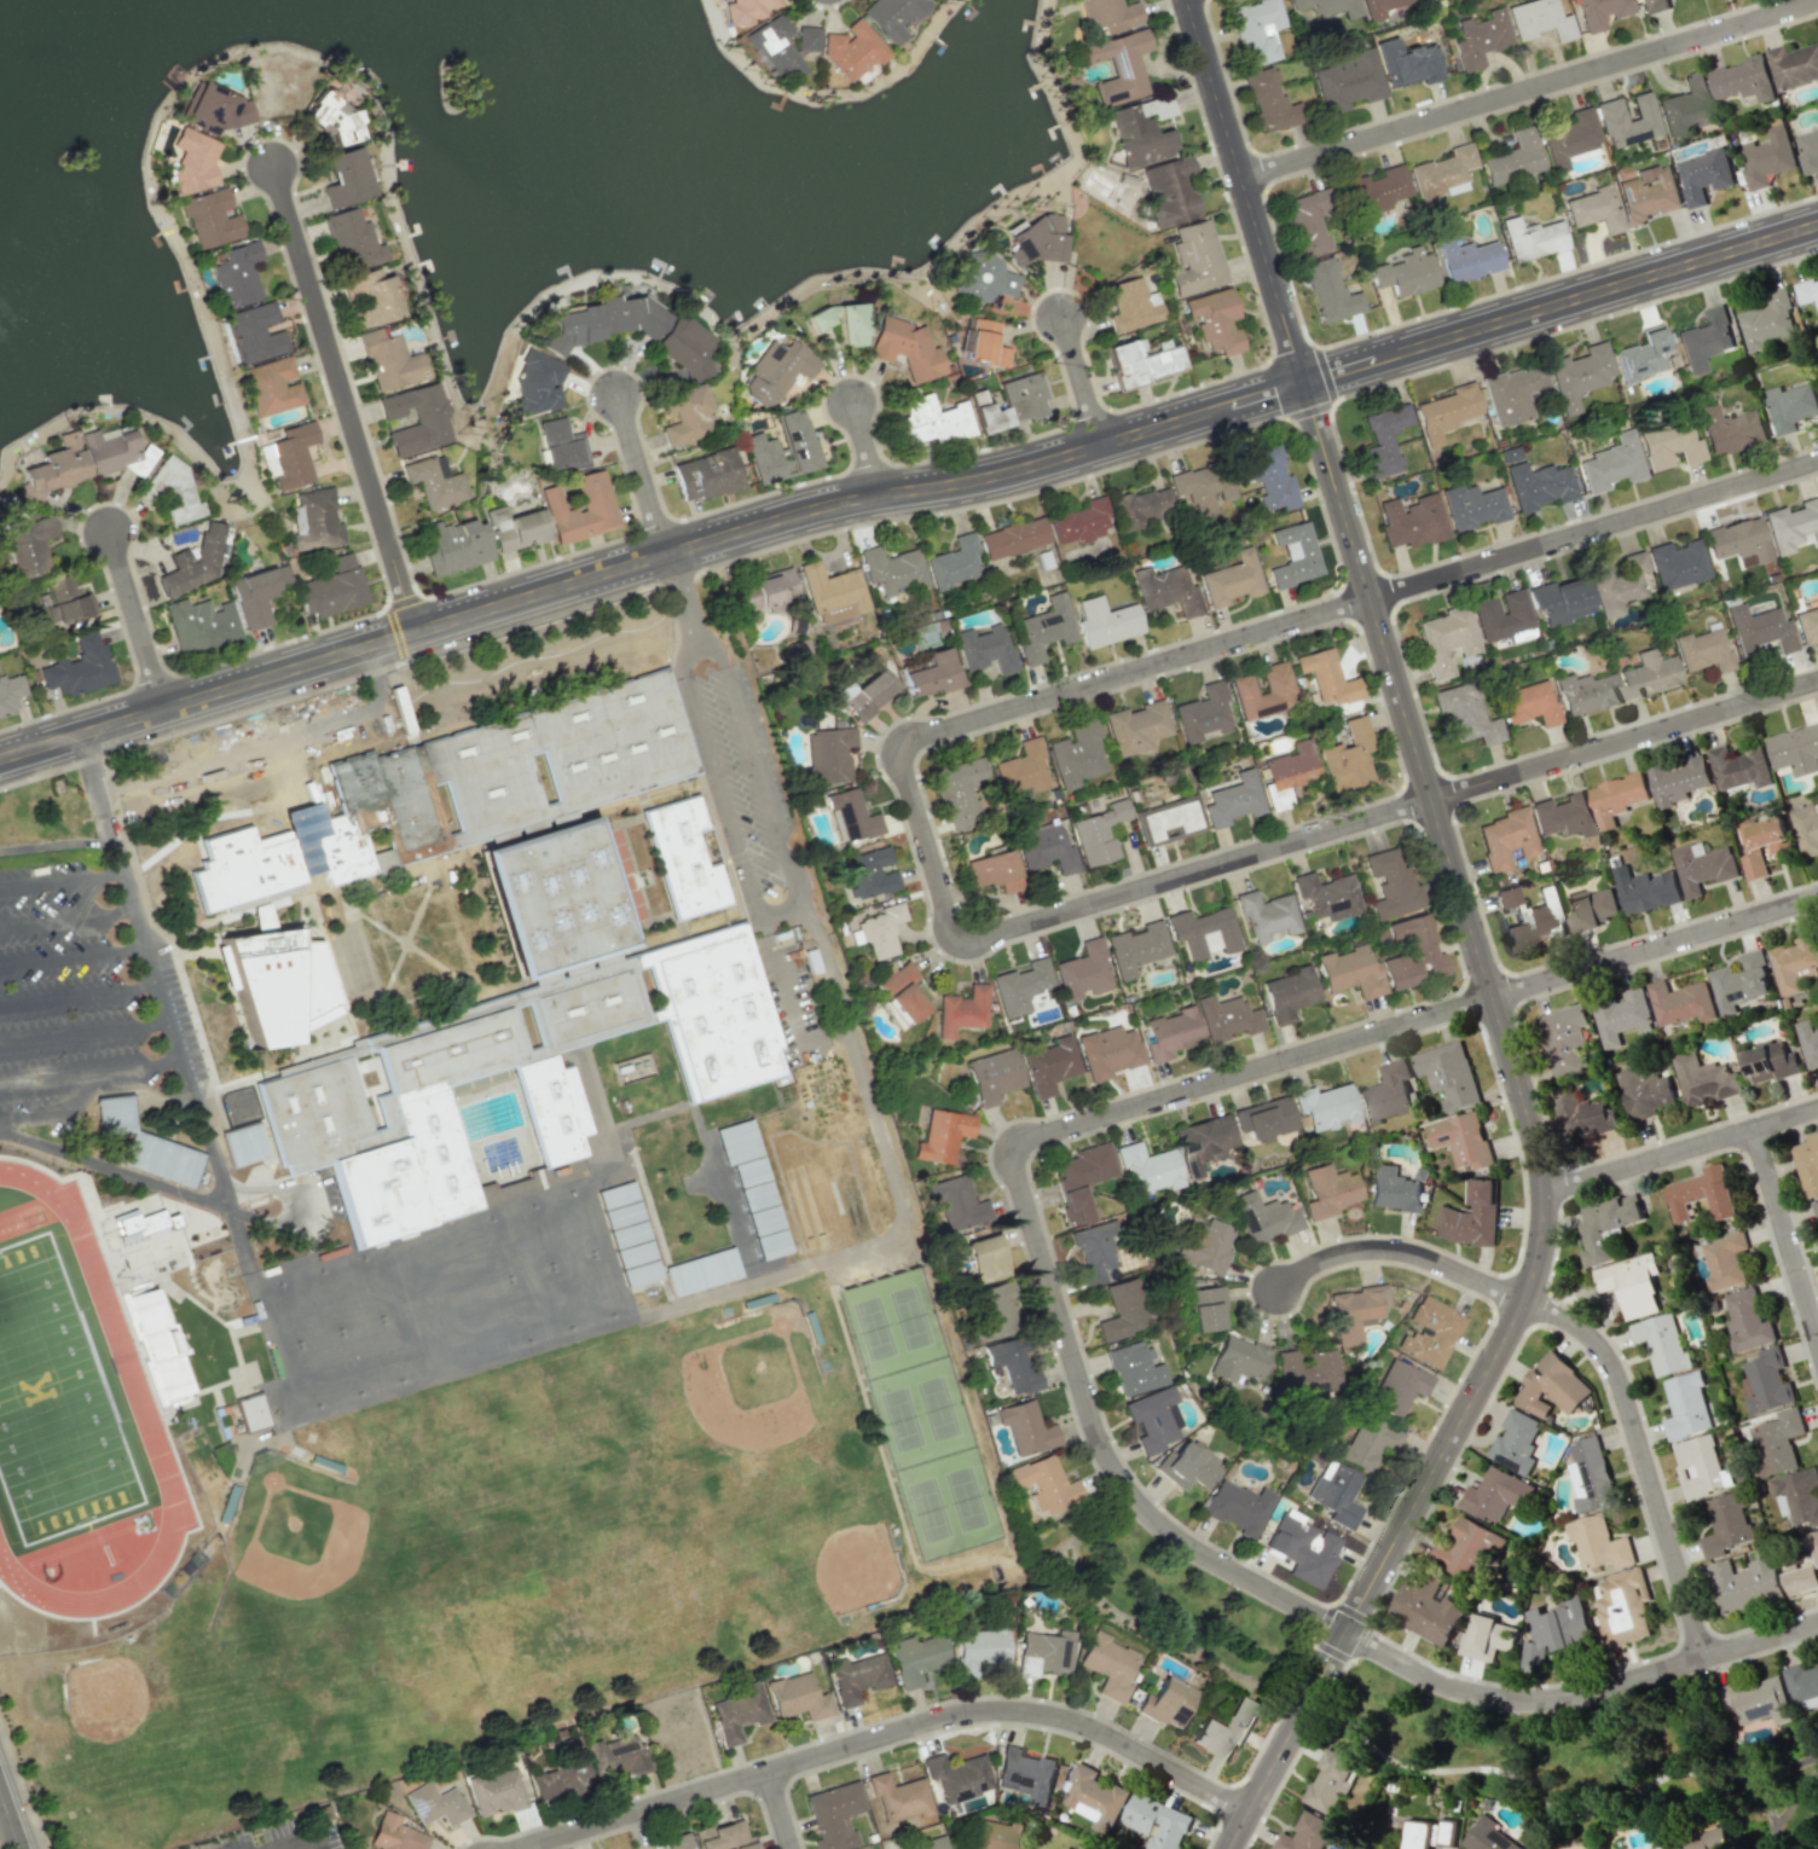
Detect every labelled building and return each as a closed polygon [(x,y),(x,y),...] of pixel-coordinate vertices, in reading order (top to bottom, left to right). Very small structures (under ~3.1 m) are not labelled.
[(729,2),(722,3),(725,28),(748,25),(748,18),(762,16),(761,8),(777,6),(776,0),(729,0),(729,2)] [(906,34),(898,25),(907,16),(911,21),(931,3),(928,0),(872,0),(859,12),(892,47),(906,34)] [(1085,29),(1101,25),(1104,34),(1142,25),(1136,1),(1121,6),(1119,0),(1078,0),(1085,29)] [(1243,68),(1279,59),(1271,30),(1284,27),(1277,0),(1257,0),(1227,8),(1243,68)] [(1292,12),(1308,8),(1311,17),(1341,10),(1343,19),(1359,16),(1355,0),(1289,0),(1292,12)] [(1366,21),(1384,17),(1382,10),(1421,0),(1360,0),(1366,21)] [(1551,30),(1554,43),(1574,38),(1568,14),(1558,16),(1554,0),(1529,0),(1506,6),(1514,39),(1551,30)] [(1584,34),(1604,28),(1602,20),(1633,11),(1630,0),(1574,0),(1584,34)] [(1670,9),(1667,0),(1646,0),(1650,14),(1670,9)] [(1461,72),(1484,67),(1480,53),(1511,45),(1501,6),(1485,10),(1487,18),(1469,23),(1468,17),(1455,21),(1460,39),(1453,41),(1461,72)] [(818,27),(801,27),(797,29),(789,29),(782,16),(777,15),(742,34),(763,75),(793,76),(804,71),(796,56),(806,51),(817,52),(818,27)] [(889,54),(856,17),(840,31),(836,27),(822,40),(827,45),(819,52),(846,83),(872,60),(877,65),(889,54)] [(1079,46),(1083,62),(1108,56),(1113,77),(1093,82),(1099,107),(1147,96),(1137,54),(1152,50),(1147,29),(1079,46)] [(1442,79),(1431,42),(1398,52),(1394,37),(1372,43),(1386,88),(1421,78),(1423,84),(1442,79)] [(1817,80),(1817,43),(1786,52),(1784,45),(1766,50),(1777,91),(1817,80)] [(1310,67),(1323,115),(1348,109),(1346,102),(1361,98),(1362,103),(1384,97),(1371,50),(1310,67)] [(1775,99),(1764,52),(1743,58),(1744,63),(1708,72),(1715,99),(1743,92),(1744,97),(1756,94),(1759,103),(1775,99)] [(1242,73),(1257,134),(1297,124),(1292,104),(1283,106),(1276,82),(1277,82),(1273,66),(1242,73)] [(1665,139),(1684,134),(1682,127),(1698,124),(1698,127),(1715,123),(1702,72),(1681,77),(1685,92),(1656,99),(1665,139)] [(243,128),(253,103),(195,80),(179,122),(215,136),(222,120),(243,128)] [(1594,104),(1607,149),(1660,134),(1648,91),(1629,96),(1635,118),(1624,122),(1618,97),(1594,104)] [(361,139),(353,104),(335,109),(332,92),(303,98),(311,135),(320,133),(324,147),(361,139)] [(1122,168),(1176,154),(1169,129),(1153,133),(1148,114),(1151,113),(1148,101),(1107,111),(1122,168)] [(1551,174),(1567,170),(1563,155),(1598,147),(1588,106),(1567,111),(1570,121),(1540,128),(1551,174)] [(1479,158),(1487,187),(1544,172),(1531,123),(1509,129),(1514,148),(1479,158)] [(1797,168),(1785,123),(1768,128),(1771,141),(1756,145),(1755,140),(1739,144),(1751,191),(1770,186),(1768,176),(1797,168)] [(212,162),(220,143),(179,126),(170,146),(180,150),(170,172),(176,195),(217,185),(212,162)] [(1805,174),(1817,171),(1817,130),(1796,135),(1805,174)] [(1407,167),(1417,206),(1435,202),(1434,196),(1444,193),(1443,187),(1466,181),(1463,169),(1476,166),(1470,142),(1448,148),(1450,156),(1407,167)] [(330,184),(321,187),(327,208),(372,196),(358,145),(323,155),(330,184)] [(1735,184),(1725,147),(1677,160),(1690,209),(1711,203),(1708,192),(1735,184)] [(1141,167),(1152,210),(1148,210),(1152,229),(1198,217),(1186,171),(1193,170),(1190,155),(1141,167)] [(1627,223),(1683,209),(1671,162),(1634,171),(1636,177),(1617,182),(1627,223)] [(1364,175),(1343,181),(1352,217),(1412,202),(1402,164),(1378,170),(1380,177),(1365,180),(1364,175)] [(1630,164),(1612,167),(1614,180),(1632,177),(1630,164)] [(244,236),(237,211),(232,212),(225,187),(181,198),(194,249),(244,236)] [(1562,199),(1570,227),(1599,219),(1604,235),(1623,230),(1617,206),(1611,208),(1606,187),(1562,199)] [(1299,260),(1333,250),(1317,190),(1282,200),(1299,260)] [(382,243),(373,245),(367,220),(360,222),(356,207),(324,215),(339,273),(386,261),(382,243)] [(1499,220),(1511,263),(1567,248),(1559,220),(1535,227),(1534,223),(1519,228),(1516,215),(1499,220)] [(1062,264),(1065,234),(1060,233),(1061,222),(1011,217),(1007,258),(1062,264)] [(1172,228),(1176,242),(1171,243),(1177,265),(1167,268),(1175,297),(1226,284),(1209,219),(1172,228)] [(1435,240),(1446,283),(1502,269),(1495,240),(1469,247),(1468,242),(1453,246),(1450,236),(1435,240)] [(260,299),(250,262),(261,259),(256,240),(219,250),(222,261),(210,265),(222,309),(260,299)] [(1435,287),(1424,245),(1397,252),(1399,260),(1368,268),(1374,289),(1389,284),(1393,298),(1435,287)] [(1012,298),(1021,266),(960,250),(948,294),(990,306),(994,293),(1012,298)] [(1359,291),(1342,295),(1333,256),(1303,263),(1317,323),(1364,312),(1359,291)] [(400,316),(389,274),(379,277),(377,268),(341,278),(355,329),(400,316)] [(1106,285),(1113,314),(1108,315),(1113,333),(1162,320),(1155,291),(1144,294),(1139,276),(1106,285)] [(1794,284),(1799,305),(1817,301),(1817,306),(1817,279),(1794,284)] [(1739,313),(1749,353),(1767,348),(1766,342),(1795,334),(1788,308),(1791,307),(1786,286),(1762,293),(1766,306),(1739,313)] [(1181,299),(1186,318),(1195,316),(1204,353),(1218,349),(1220,356),(1241,351),(1233,319),(1237,318),(1230,287),(1181,299)] [(657,297),(615,302),(614,296),(597,298),(602,333),(634,329),(635,338),(662,335),(657,297)] [(282,330),(264,334),(262,326),(276,322),(271,302),(222,315),(235,365),(287,352),(282,330)] [(863,345),(861,303),(834,304),(836,346),(863,345)] [(1675,332),(1686,375),(1704,371),(1701,356),(1734,348),(1723,304),(1703,309),(1707,324),(1675,332)] [(602,342),(595,305),(542,314),(549,351),(602,342)] [(829,323),(822,307),(803,315),(810,331),(829,323)] [(716,339),(678,312),(652,349),(699,383),(713,364),(703,356),(716,339)] [(943,374),(931,330),(917,326),(908,329),(906,322),(885,317),(877,319),(868,358),(888,363),(890,355),(899,352),(908,383),(943,374)] [(1666,369),(1662,351),(1666,350),(1659,324),(1640,329),(1643,343),(1612,350),(1621,385),(1638,381),(1637,376),(1666,369)] [(428,378),(421,351),(404,356),(398,333),(381,338),(379,328),(359,333),(374,392),(428,378)] [(1104,347),(1115,389),(1185,370),(1178,344),(1145,353),(1140,337),(1104,347)] [(793,372),(806,380),(819,361),(787,341),(782,349),(768,339),(734,392),(766,413),(793,372)] [(1546,360),(1560,417),(1578,413),(1573,393),(1606,384),(1604,377),(1612,375),(1603,340),(1581,346),(1584,355),(1565,360),(1564,355),(1546,360)] [(303,404),(296,379),(295,379),(288,355),(239,369),(253,418),(303,404)] [(564,407),(552,355),(520,362),(523,375),(513,377),(518,398),(511,399),(515,418),(564,407)] [(1480,378),(1493,426),(1531,416),(1526,402),(1549,395),(1540,362),(1480,378)] [(998,383),(1004,407),(992,410),(990,402),(979,405),(976,392),(969,394),(979,433),(1045,415),(1041,400),(1045,399),(1038,373),(998,383)] [(1798,431),(1795,421),(1817,416),(1817,390),(1816,379),(1765,390),(1775,436),(1798,431)] [(375,398),(381,419),(412,411),(416,424),(385,432),(391,457),(453,441),(438,381),(375,398)] [(1481,413),(1472,382),(1449,388),(1450,394),(1414,404),(1426,450),(1442,446),(1438,432),(1452,428),(1450,421),(1481,413)] [(666,447),(713,432),(706,413),(711,411),(703,384),(659,398),(665,415),(673,412),(676,422),(660,427),(666,447)] [(933,410),(929,393),(897,400),(906,443),(932,438),(933,443),(972,435),(965,403),(933,410)] [(1695,407),(1708,455),(1768,439),(1760,409),(1732,416),(1731,413),(1717,417),(1713,402),(1695,407)] [(1362,415),(1370,446),(1361,448),(1369,478),(1400,470),(1390,431),(1413,425),(1407,403),(1362,415)] [(756,484),(822,468),(815,439),(809,441),(801,407),(774,414),(780,436),(763,440),(761,432),(744,436),(756,484)] [(582,432),(567,434),(564,418),(538,422),(546,471),(588,464),(582,432)] [(1647,472),(1672,466),(1668,453),(1677,451),(1681,464),(1700,459),(1690,418),(1636,432),(1647,472)] [(90,476),(126,467),(129,478),(143,474),(141,467),(155,463),(151,446),(135,450),(129,425),(96,434),(95,429),(79,433),(90,476)] [(1586,494),(1608,489),(1606,482),(1622,478),(1623,483),(1643,478),(1631,428),(1612,433),(1615,445),(1586,453),(1588,459),(1578,462),(1586,494)] [(86,477),(73,430),(58,434),(61,448),(39,454),(42,464),(17,470),(25,504),(45,498),(42,489),(86,477)] [(1295,506),(1278,443),(1235,454),(1240,474),(1248,472),(1251,483),(1257,482),(1261,494),(1257,495),(1261,510),(1276,506),(1277,511),(1295,506)] [(671,463),(681,503),(742,488),(732,447),(671,463)] [(187,468),(163,453),(138,493),(147,499),(162,495),(170,524),(204,515),(200,501),(193,503),(187,480),(181,476),(187,468)] [(425,510),(467,498),(459,471),(447,474),(441,454),(400,466),(406,486),(416,483),(425,510)] [(1504,467),(1517,515),(1535,510),(1533,505),(1554,500),(1555,504),(1576,498),(1567,465),(1551,470),(1550,464),(1525,471),(1523,462),(1504,467)] [(1167,476),(1172,497),(1188,493),(1195,522),(1216,516),(1210,492),(1217,491),(1220,502),(1234,498),(1229,478),(1213,481),(1210,465),(1167,476)] [(618,528),(603,468),(571,477),(578,506),(563,510),(556,484),(539,488),(554,545),(618,528)] [(1440,490),(1451,531),(1487,521),(1488,524),(1508,519),(1499,487),(1475,494),(1473,485),(1460,488),(1459,485),(1440,490)] [(1172,509),(1166,486),(1131,495),(1130,492),(1110,497),(1119,532),(1142,526),(1139,518),(1172,509)] [(294,492),(296,506),(287,507),(294,552),(343,544),(340,522),(336,523),(330,487),(294,492)] [(1447,537),(1435,491),(1411,498),(1413,503),(1399,507),(1397,497),(1377,502),(1383,525),(1379,525),(1385,548),(1404,542),(1405,548),(1447,537)] [(1798,502),(1799,508),(1785,512),(1783,506),(1763,512),(1775,557),(1793,552),(1790,542),(1811,536),(1814,547),(1817,546),(1817,496),(1798,502)] [(1053,544),(1073,539),(1074,543),(1109,534),(1100,497),(1083,501),(1085,507),(1046,517),(1053,544)] [(507,516),(504,505),(485,509),(494,552),(548,540),(541,508),(507,516)] [(41,541),(58,536),(51,513),(0,526),(14,580),(49,571),(41,541)] [(432,576),(492,560),(481,516),(439,527),(438,521),(419,526),(432,576)] [(1048,543),(1041,516),(976,534),(984,561),(1048,543)] [(1710,561),(1751,551),(1755,564),(1770,561),(1760,516),(1702,530),(1710,561)] [(224,524),(202,520),(196,556),(186,554),(183,548),(167,554),(173,570),(156,577),(163,597),(215,578),(224,524)] [(1321,575),(1304,520),(1269,531),(1279,566),(1266,569),(1272,591),(1321,575)] [(924,557),(933,589),(980,576),(968,532),(951,537),(954,549),(924,557)] [(1658,592),(1709,577),(1699,539),(1669,548),(1667,542),(1646,548),(1658,592)] [(1210,610),(1264,593),(1249,544),(1231,550),(1234,562),(1198,573),(1210,610)] [(917,548),(881,558),(878,545),(858,550),(866,584),(876,581),(881,599),(894,595),(892,588),(910,584),(911,591),(927,587),(917,548)] [(366,604),(352,550),(327,557),(331,573),(295,582),(303,614),(313,611),(315,617),(366,604)] [(1599,617),(1622,611),(1619,603),(1644,597),(1638,573),(1647,570),(1643,554),(1586,569),(1599,617)] [(800,564),(814,624),(868,612),(858,568),(822,576),(818,560),(800,564)] [(1142,611),(1174,602),(1179,619),(1202,611),(1186,562),(1133,578),(1142,611)] [(243,632),(271,624),(264,600),(281,595),(279,587),(289,585),(283,564),(228,579),(243,632)] [(798,595),(789,568),(736,585),(745,612),(798,595)] [(89,592),(74,596),(69,574),(45,580),(51,605),(46,607),(50,625),(94,614),(89,592)] [(1526,590),(1532,610),(1539,608),(1544,626),(1593,613),(1583,575),(1526,590)] [(1480,643),(1507,636),(1509,643),(1529,637),(1527,629),(1531,628),(1521,588),(1496,594),(1496,595),(1470,601),(1480,643)] [(1075,641),(1060,591),(1043,596),(1048,609),(1017,619),(1024,643),(1017,645),(1024,667),(1043,661),(1038,644),(1058,638),(1059,644),(1075,641)] [(1142,632),(1133,603),(1104,611),(1098,593),(1070,602),(1083,649),(1142,632)] [(1814,598),(1816,607),(1793,613),(1802,645),(1817,641),(1817,597),(1814,598)] [(240,639),(231,601),(211,605),(210,599),(186,605),(185,598),(164,603),(177,654),(240,639)] [(1797,650),(1789,618),(1781,621),(1777,607),(1745,615),(1742,602),(1726,606),(1737,652),(1775,643),(1778,655),(1797,650)] [(1416,622),(1432,681),(1454,676),(1447,649),(1457,647),(1460,657),(1479,652),(1466,603),(1442,609),(1444,615),(1416,622)] [(991,665),(995,674),(1017,668),(1002,619),(953,634),(963,672),(991,665)] [(1682,671),(1713,663),(1716,674),(1733,669),(1721,626),(1673,639),(1682,671)] [(115,683),(106,642),(97,644),(94,631),(73,636),(78,658),(37,667),(42,688),(55,685),(58,696),(115,683)] [(907,696),(937,688),(938,692),(957,686),(945,645),(922,653),(926,665),(899,672),(907,696)] [(1362,694),(1356,677),(1341,682),(1330,645),(1292,657),(1297,674),(1308,672),(1319,707),(1362,694)] [(1681,685),(1673,654),(1655,659),(1652,647),(1634,652),(1637,665),(1617,671),(1625,701),(1654,693),(1681,685)] [(1241,724),(1297,707),(1283,660),(1257,667),(1263,691),(1256,692),(1250,673),(1228,679),(1241,724)] [(253,841),(248,825),(201,840),(207,859),(199,862),(202,869),(191,873),(201,914),(300,882),(303,893),(374,873),(361,830),(380,824),(393,866),(697,771),(666,666),(372,758),(371,749),(324,764),(340,815),(308,823),(306,816),(282,823),(283,831),(253,841)] [(858,724),(874,711),(872,708),(896,688),(880,668),(839,700),(858,724)] [(19,711),(15,697),(26,694),(20,673),(0,678),(0,717),(19,711)] [(1621,704),(1612,673),(1587,679),(1586,675),(1570,679),(1569,674),(1554,679),(1565,719),(1621,704)] [(1183,746),(1199,741),(1198,734),(1229,724),(1222,701),(1226,700),(1220,679),(1199,685),(1203,696),(1171,706),(1183,746)] [(1506,724),(1537,716),(1540,727),(1558,722),(1546,679),(1513,688),(1511,683),(1496,687),(1506,724)] [(1430,692),(1436,714),(1445,711),(1453,742),(1478,736),(1480,746),(1503,740),(1497,717),(1481,721),(1472,681),(1430,692)] [(1104,714),(1115,758),(1151,748),(1149,740),(1171,734),(1162,700),(1125,710),(1124,708),(1104,714)] [(1328,790),(1372,777),(1364,748),(1372,746),(1361,711),(1337,718),(1344,741),(1315,749),(1328,790)] [(1046,743),(1059,791),(1077,786),(1076,780),(1105,772),(1096,738),(1100,737),(1095,718),(1065,726),(1068,737),(1046,743)] [(1773,770),(1791,766),(1793,777),(1817,772),(1817,761),(1817,757),(1817,724),(1766,736),(1773,770)] [(807,730),(809,786),(848,784),(847,747),(855,747),(854,728),(807,730)] [(1004,802),(1054,787),(1037,734),(1015,741),(1020,754),(992,763),(1004,802)] [(1261,761),(1269,792),(1318,779),(1307,737),(1289,742),(1292,752),(1261,761)] [(1719,791),(1755,782),(1757,788),(1773,784),(1762,745),(1744,750),(1745,754),(1731,758),(1727,744),(1708,749),(1719,791)] [(987,779),(982,757),(932,769),(946,832),(970,827),(967,814),(980,811),(978,799),(972,800),(968,783),(987,779)] [(1657,807),(1689,800),(1687,791),(1711,785),(1705,757),(1668,766),(1667,763),(1648,768),(1657,807)] [(1262,810),(1251,767),(1234,772),(1237,784),(1206,792),(1209,804),(1202,805),(1209,830),(1229,825),(1227,820),(1262,810)] [(1588,785),(1599,832),(1616,828),(1613,815),(1628,811),(1626,804),(1650,799),(1643,772),(1588,785)] [(843,842),(882,832),(877,812),(863,816),(856,787),(823,795),(827,811),(835,809),(843,842)] [(1530,803),(1539,835),(1560,830),(1562,836),(1576,832),(1577,836),(1594,831),(1583,789),(1563,795),(1564,801),(1551,805),(1549,798),(1530,803)] [(697,792),(637,811),(673,922),(731,904),(717,860),(706,864),(695,831),(708,828),(697,792)] [(1204,830),(1194,794),(1136,811),(1146,847),(1204,830)] [(1117,860),(1108,825),(1129,819),(1124,798),(1104,803),(1106,812),(1070,820),(1082,868),(1117,860)] [(1804,858),(1817,854),(1817,803),(1790,811),(1804,858)] [(1539,854),(1525,805),(1500,812),(1502,818),(1476,825),(1489,872),(1510,866),(1506,851),(1516,848),(1519,859),(1539,854)] [(475,851),(590,815),(629,944),(516,980),(475,851)] [(1013,831),(1025,873),(1052,864),(1055,877),(1078,871),(1063,817),(1013,831)] [(1768,875),(1761,849),(1772,846),(1774,856),(1789,852),(1781,817),(1739,827),(1746,855),(1741,857),(1747,881),(1768,875)] [(1685,900),(1703,895),(1699,882),(1717,877),(1718,882),(1739,877),(1731,846),(1706,852),(1703,841),(1672,849),(1685,900)] [(1419,908),(1400,844),(1361,856),(1368,879),(1376,876),(1382,894),(1370,898),(1377,921),(1419,908)] [(899,889),(894,870),(880,874),(878,865),(891,862),(887,846),(843,857),(854,900),(899,889)] [(963,860),(972,891),(1000,882),(1003,893),(1023,887),(1011,846),(963,860)] [(1673,870),(1649,877),(1646,867),(1614,875),(1625,915),(1681,901),(1673,870)] [(1291,875),(1297,900),(1309,898),(1316,923),(1362,912),(1351,873),(1319,880),(1315,869),(1291,875)] [(1563,936),(1551,886),(1539,888),(1543,905),(1522,909),(1516,885),(1495,890),(1500,911),(1499,911),(1507,948),(1563,936)] [(1574,931),(1619,918),(1611,887),(1586,894),(1584,889),(1563,895),(1574,931)] [(1247,945),(1301,932),(1290,891),(1262,898),(1260,888),(1235,894),(1247,945)] [(897,952),(888,924),(905,920),(899,902),(857,915),(872,961),(897,952)] [(1240,949),(1231,906),(1192,916),(1189,909),(1165,915),(1173,941),(1186,938),(1192,963),(1206,958),(1200,933),(1214,931),(1220,955),(1240,949)] [(1389,990),(1425,982),(1424,979),(1447,974),(1442,952),(1437,953),(1428,913),(1385,923),(1389,941),(1408,937),(1412,952),(1381,959),(1389,990)] [(1105,933),(1118,981),(1135,976),(1133,964),(1170,955),(1160,918),(1105,933)] [(219,938),(295,927),(295,940),(318,940),(338,1008),(335,1010),(336,1013),(293,1036),(293,1043),(254,1049),(219,938)] [(1116,989),(1100,934),(1075,941),(1078,955),(1053,962),(1065,1003),(1116,989)] [(1802,991),(1798,978),(1817,972),(1817,944),(1816,936),(1768,949),(1781,997),(1802,991)] [(1325,994),(1354,985),(1359,1000),(1385,993),(1376,960),(1369,962),(1364,945),(1331,954),(1331,951),(1314,956),(1325,994)] [(1709,973),(1720,1016),(1738,1011),(1736,1003),(1773,994),(1762,948),(1738,955),(1741,965),(1709,973)] [(990,973),(1003,1020),(1031,1012),(1027,997),(1055,989),(1046,956),(990,973)] [(881,1003),(902,1028),(930,1007),(913,985),(920,978),(908,961),(897,969),(891,963),(873,978),(888,998),(881,1003)] [(1318,1002),(1309,964),(1291,968),(1292,974),(1261,982),(1273,1027),(1294,1021),(1291,1008),(1318,1002)] [(1707,980),(1669,991),(1666,979),(1647,984),(1659,1027),(1699,1016),(1701,1022),(1717,1018),(1707,980)] [(937,1038),(954,1038),(955,1027),(986,1028),(988,983),(963,983),(962,995),(939,993),(937,1038)] [(1593,1006),(1605,1051),(1622,1046),(1619,1032),(1636,1027),(1638,1033),(1654,1029),(1643,986),(1623,991),(1625,998),(1593,1006)] [(1195,998),(1207,1044),(1228,1039),(1227,1034),(1242,1029),(1243,1036),(1264,1030),(1258,1008),(1245,1012),(1241,996),(1213,1003),(1211,994),(1195,998)] [(1553,1080),(1591,1068),(1579,1028),(1589,1025),(1582,1003),(1534,1017),(1553,1080)] [(1169,1050),(1202,1042),(1192,1004),(1176,1008),(1177,1013),(1140,1022),(1152,1064),(1171,1059),(1169,1050)] [(1817,1066),(1817,1026),(1812,1028),(1810,1019),(1796,1022),(1806,1068),(1817,1066)] [(1089,1083),(1111,1077),(1109,1071),(1143,1062),(1134,1028),(1119,1032),(1117,1025),(1076,1036),(1089,1083)] [(1080,1074),(1070,1034),(1052,1038),(1054,1045),(1022,1053),(1033,1099),(1054,1095),(1050,1081),(1080,1074)] [(1800,1072),(1795,1053),(1787,1055),(1783,1039),(1741,1050),(1751,1085),(1800,1072)] [(1412,1054),(1417,1076),(1427,1074),(1432,1093),(1441,1091),(1446,1112),(1480,1103),(1464,1040),(1412,1054)] [(1023,1086),(1013,1048),(965,1060),(977,1109),(998,1104),(995,1094),(1023,1086)] [(1672,1056),(1686,1107),(1741,1091),(1736,1072),(1729,1074),(1725,1060),(1700,1067),(1695,1050),(1672,1056)] [(1356,1090),(1365,1128),(1383,1123),(1382,1118),(1413,1110),(1406,1080),(1411,1078),(1406,1058),(1379,1065),(1384,1083),(1356,1090)] [(1617,1072),(1630,1122),(1658,1114),(1656,1108),(1677,1102),(1669,1075),(1659,1078),(1657,1073),(1645,1076),(1642,1065),(1617,1072)] [(1314,1093),(1312,1086),(1291,1093),(1297,1114),(1304,1112),(1310,1134),(1358,1120),(1348,1083),(1314,1093)] [(1552,1099),(1564,1142),(1621,1126),(1615,1107),(1607,1110),(1604,1098),(1578,1105),(1575,1093),(1552,1099)] [(1296,1129),(1286,1095),(1231,1111),(1236,1129),(1244,1127),(1249,1146),(1272,1139),(1271,1136),(1296,1129)] [(202,1153),(132,1131),(129,1096),(94,1098),(97,1135),(129,1133),(119,1165),(192,1187),(202,1153)] [(913,1157),(915,1141),(922,1142),(928,1107),(975,1115),(971,1138),(956,1136),(951,1164),(913,1157)] [(1490,1164),(1477,1111),(1426,1124),(1432,1149),(1449,1144),(1457,1172),(1490,1164)] [(1237,1150),(1226,1113),(1172,1129),(1186,1173),(1198,1169),(1196,1162),(1237,1150)] [(757,1260),(787,1253),(753,1118),(714,1128),(723,1166),(732,1163),(757,1260)] [(229,1168),(266,1158),(256,1122),(220,1133),(229,1168)] [(1817,1195),(1817,1132),(1805,1135),(1807,1142),(1792,1146),(1805,1198),(1817,1195)] [(1094,1219),(1085,1187),(1117,1178),(1107,1141),(1071,1151),(1073,1157),(1055,1162),(1059,1178),(1053,1179),(1067,1226),(1094,1219)] [(1172,1148),(1143,1156),(1139,1141),(1114,1148),(1120,1169),(1125,1168),(1133,1196),(1167,1187),(1168,1189),(1182,1185),(1172,1148)] [(1363,1204),(1355,1173),(1345,1175),(1344,1170),(1331,1173),(1328,1162),(1302,1169),(1310,1200),(1303,1202),(1307,1218),(1363,1204)] [(1664,1185),(1675,1224),(1691,1219),(1686,1203),(1711,1196),(1718,1222),(1739,1216),(1725,1162),(1701,1168),(1703,1175),(1664,1185)] [(1369,1208),(1418,1211),(1420,1179),(1396,1178),(1397,1165),(1371,1163),(1369,1208)] [(928,1202),(937,1200),(942,1231),(970,1226),(962,1177),(925,1183),(928,1202)] [(1496,1179),(1469,1179),(1471,1212),(1462,1212),(1441,1205),(1431,1234),(1460,1243),(1467,1243),(1478,1246),(1496,1246),(1496,1179)] [(660,1279),(632,1180),(596,1190),(624,1289),(660,1279)] [(1229,1198),(1247,1245),(1277,1234),(1278,1237),(1303,1228),(1295,1207),(1287,1210),(1282,1198),(1259,1207),(1252,1189),(1229,1198)] [(1644,1221),(1637,1193),(1580,1208),(1584,1223),(1579,1225),(1585,1251),(1580,1252),(1584,1267),(1615,1259),(1608,1230),(1644,1221)] [(1176,1259),(1220,1276),(1230,1251),(1225,1249),(1234,1228),(1207,1217),(1203,1227),(1192,1222),(1176,1259)] [(1115,1278),(1115,1268),(1112,1256),(1111,1225),(1110,1220),(1095,1225),(1069,1232),(1085,1283),(1096,1283),(1115,1278)] [(1702,1242),(1712,1276),(1706,1277),(1711,1293),(1746,1283),(1738,1251),(1749,1248),(1744,1230),(1702,1242)] [(961,1243),(972,1286),(1007,1276),(996,1233),(961,1243)] [(663,1264),(670,1295),(740,1279),(733,1248),(663,1264)] [(1593,1268),(1599,1292),(1619,1288),(1626,1320),(1660,1312),(1652,1275),(1659,1273),(1654,1253),(1593,1268)] [(1112,1317),(1095,1321),(1100,1341),(1147,1329),(1134,1278),(1104,1286),(1112,1317)] [(979,1342),(1018,1331),(1005,1283),(966,1293),(979,1342)] [(1328,1293),(1336,1347),(1361,1343),(1358,1323),(1382,1320),(1381,1307),(1388,1306),(1385,1285),(1328,1293)] [(1192,1332),(1227,1328),(1222,1286),(1187,1289),(1192,1332)] [(1734,1352),(1777,1341),(1772,1319),(1765,1321),(1756,1286),(1725,1294),(1732,1320),(1726,1321),(1734,1352)] [(1440,1369),(1462,1314),(1418,1296),(1406,1327),(1404,1326),(1394,1351),(1440,1369)] [(1656,1377),(1694,1367),(1690,1352),(1684,1353),(1673,1312),(1629,1324),(1634,1345),(1646,1342),(1656,1377)] [(1259,1381),(1270,1350),(1223,1333),(1208,1374),(1232,1382),(1235,1372),(1259,1381)] [(982,1346),(987,1369),(1002,1366),(1009,1396),(1040,1389),(1036,1371),(1027,1373),(1019,1337),(982,1346)] [(1118,1398),(1167,1383),(1160,1360),(1153,1362),(1148,1345),(1128,1351),(1127,1345),(1104,1351),(1118,1398)] [(1750,1414),(1795,1402),(1779,1345),(1759,1350),(1761,1358),(1743,1363),(1747,1377),(1741,1379),(1750,1414)] [(1276,1353),(1281,1397),(1338,1390),(1333,1349),(1306,1352),(1307,1365),(1298,1367),(1296,1351),(1276,1353)] [(1513,1403),(1545,1419),(1552,1405),(1547,1402),(1546,1393),(1569,1416),(1594,1389),(1551,1349),(1528,1374),(1513,1403)] [(1397,1419),(1410,1392),(1423,1398),(1433,1378),(1389,1357),(1376,1386),(1366,1381),(1357,1399),(1397,1419)] [(189,1393),(177,1358),(152,1367),(164,1401),(189,1393)] [(1664,1380),(1673,1417),(1663,1420),(1668,1441),(1713,1429),(1702,1386),(1706,1385),(1702,1369),(1664,1380)] [(1121,1403),(1129,1424),(1137,1421),(1141,1435),(1135,1437),(1141,1455),(1185,1440),(1171,1403),(1176,1401),(1171,1386),(1121,1403)] [(234,1401),(244,1433),(268,1425),(257,1393),(234,1401)] [(1054,1424),(1039,1427),(1032,1399),(993,1409),(998,1426),(1006,1424),(1014,1457),(1059,1445),(1054,1424)] [(1763,1478),(1798,1468),(1789,1437),(1806,1433),(1798,1405),(1777,1411),(1779,1419),(1748,1427),(1763,1478)] [(1528,1476),(1535,1459),(1527,1455),(1542,1422),(1510,1407),(1501,1426),(1502,1426),(1488,1458),(1528,1476)] [(1402,1433),(1359,1412),(1337,1459),(1368,1474),(1381,1447),(1393,1453),(1402,1433)] [(1687,1499),(1734,1486),(1729,1469),(1722,1471),(1712,1433),(1672,1444),(1687,1499)] [(1155,1471),(1182,1492),(1191,1480),(1204,1490),(1223,1465),(1183,1434),(1155,1471)] [(1579,1512),(1615,1503),(1598,1435),(1569,1442),(1574,1463),(1567,1464),(1579,1512)] [(1006,1470),(1013,1490),(1027,1485),(1039,1517),(1084,1500),(1076,1479),(1063,1484),(1052,1453),(1006,1470)] [(1330,1511),(1325,1520),(1351,1532),(1361,1508),(1347,1502),(1359,1475),(1323,1459),(1305,1500),(1330,1511)] [(1524,1510),(1535,1485),(1489,1465),(1479,1489),(1467,1484),(1457,1506),(1497,1524),(1507,1502),(1524,1510)] [(1816,1467),(1771,1479),(1781,1517),(1789,1515),(1792,1526),(1806,1523),(1807,1528),(1817,1525),(1817,1474),(1816,1467)] [(1273,1494),(1258,1487),(1254,1495),(1215,1477),(1199,1514),(1218,1522),(1220,1520),(1238,1528),(1235,1534),(1252,1542),(1273,1494)] [(1755,1543),(1740,1491),(1706,1500),(1715,1533),(1699,1538),(1705,1557),(1755,1543)] [(1318,1590),(1342,1540),(1319,1529),(1318,1529),(1280,1511),(1262,1549),(1291,1563),(1286,1575),(1318,1590)] [(1636,1563),(1629,1536),(1610,1540),(1604,1513),(1566,1522),(1570,1540),(1575,1539),(1583,1570),(1592,1568),(1592,1569),(1613,1564),(1615,1569),(1636,1563)] [(1508,1538),(1461,1515),(1447,1543),(1439,1539),(1429,1559),(1474,1581),(1492,1545),(1501,1550),(1508,1538)] [(1788,1594),(1817,1587),(1817,1531),(1809,1533),(1817,1564),(1783,1572),(1788,1594)] [(1707,1564),(1720,1615),(1784,1599),(1772,1552),(1747,1559),(1749,1569),(1733,1573),(1730,1559),(1707,1564)] [(1652,1637),(1640,1587),(1646,1586),(1642,1568),(1598,1578),(1603,1596),(1594,1599),(1606,1648),(1652,1637)] [(1389,1611),(1407,1619),(1404,1627),(1445,1647),(1465,1606),(1442,1595),(1446,1585),(1420,1572),(1414,1586),(1403,1581),(1389,1611)] [(1591,1637),(1579,1595),(1564,1599),(1563,1607),(1542,1613),(1541,1606),(1525,1610),(1533,1641),(1523,1641),(1522,1664),(1544,1666),(1552,1651),(1591,1637)] [(1517,1627),(1495,1623),(1497,1617),(1474,1613),(1470,1634),(1462,1633),(1458,1656),(1493,1661),(1495,1648),(1513,1651),(1517,1627)] [(1006,1629),(956,1630),(957,1676),(978,1675),(977,1664),(1007,1663),(1006,1629)] [(1069,1673),(1073,1637),(1020,1631),(1015,1675),(1035,1677),(1036,1670),(1069,1673)] [(1120,1704),(1141,1653),(1090,1632),(1076,1665),(1102,1676),(1095,1694),(1120,1704)] [(942,1634),(912,1641),(911,1636),(889,1641),(900,1690),(921,1686),(918,1671),(949,1664),(942,1634)] [(890,1683),(882,1653),(844,1663),(843,1658),(827,1663),(839,1709),(859,1704),(856,1693),(890,1683)] [(774,1718),(804,1712),(806,1720),(833,1715),(828,1692),(815,1694),(810,1672),(766,1681),(774,1718)] [(1725,1710),(1736,1707),(1740,1724),(1773,1715),(1775,1723),(1791,1719),(1779,1674),(1719,1690),(1725,1710)] [(1134,1713),(1161,1725),(1163,1722),(1179,1729),(1197,1691),(1162,1675),(1151,1700),(1142,1696),(1134,1713)] [(769,1722),(759,1680),(735,1686),(737,1696),(710,1702),(720,1748),(742,1743),(738,1726),(753,1722),(753,1725),(769,1722)] [(1190,1743),(1227,1760),(1235,1742),(1241,1745),(1259,1707),(1235,1696),(1221,1726),(1202,1717),(1190,1743)] [(651,1771),(646,1746),(637,1748),(634,1733),(584,1744),(592,1784),(651,1771)] [(577,1737),(555,1743),(562,1766),(528,1775),(535,1802),(590,1787),(577,1737)] [(1047,1807),(1056,1761),(1022,1754),(1023,1749),(1003,1745),(994,1786),(1032,1794),(1030,1804),(1047,1807)] [(1302,1801),(1329,1814),(1339,1792),(1344,1794),(1359,1762),(1326,1747),(1302,1801)] [(992,1791),(982,1755),(941,1766),(938,1755),(921,1759),(928,1785),(937,1783),(942,1804),(992,1791)] [(1094,1819),(1090,1828),(1108,1836),(1128,1792),(1095,1777),(1098,1771),(1076,1761),(1057,1803),(1094,1819)] [(477,1818),(508,1808),(509,1812),(526,1807),(514,1766),(466,1780),(477,1818)] [(917,1778),(914,1766),(899,1769),(902,1781),(917,1778)] [(933,1814),(922,1777),(890,1787),(885,1771),(868,1776),(881,1824),(915,1814),(917,1819),(933,1814)] [(469,1816),(454,1785),(435,1795),(428,1781),(403,1793),(418,1825),(439,1815),(445,1827),(469,1816)] [(848,1815),(865,1810),(857,1781),(805,1794),(816,1838),(811,1839),(814,1848),(846,1848),(856,1846),(848,1815)] [(1150,1835),(1145,1848),(1179,1848),(1193,1814),(1133,1792),(1120,1824),(1150,1835)] [(396,1825),(400,1816),(381,1809),(367,1848),(424,1848),(428,1836),(396,1825)] [(1272,1848),(1323,1848),(1335,1824),(1304,1810),(1292,1836),(1280,1831),(1272,1848)] [(1481,1816),(1461,1844),(1468,1848),(1528,1848),(1481,1816)] [(1022,1826),(969,1817),(964,1848),(1019,1848),(1022,1826)] [(698,1848),(721,1848),(728,1847),(729,1848),(756,1848),(752,1834),(745,1836),(741,1818),(693,1831),(698,1848)] [(1405,1848),(1430,1848),(1431,1844),(1453,1847),(1458,1821),(1443,1819),(1442,1825),(1410,1819),(1405,1848)] [(1727,1826),(1687,1838),(1690,1848),(1733,1848),(1727,1826)] [(685,1832),(663,1838),(666,1848),(689,1848),(685,1832)] [(943,1834),(924,1840),(926,1846),(917,1848),(947,1848),(943,1834)]
